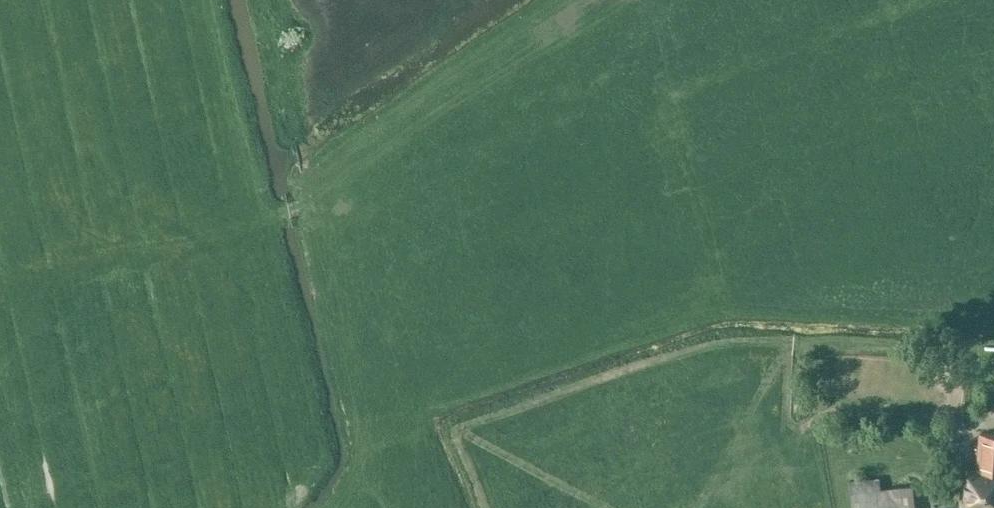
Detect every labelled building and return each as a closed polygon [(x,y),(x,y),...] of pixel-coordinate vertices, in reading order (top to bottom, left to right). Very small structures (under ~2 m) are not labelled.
[(981,432),(977,471),(968,470),(967,484),(961,483),(959,507),(993,507),(993,433),(981,432)] [(913,485),(881,488),(880,478),(849,481),(852,507),(915,507),(913,485)]
